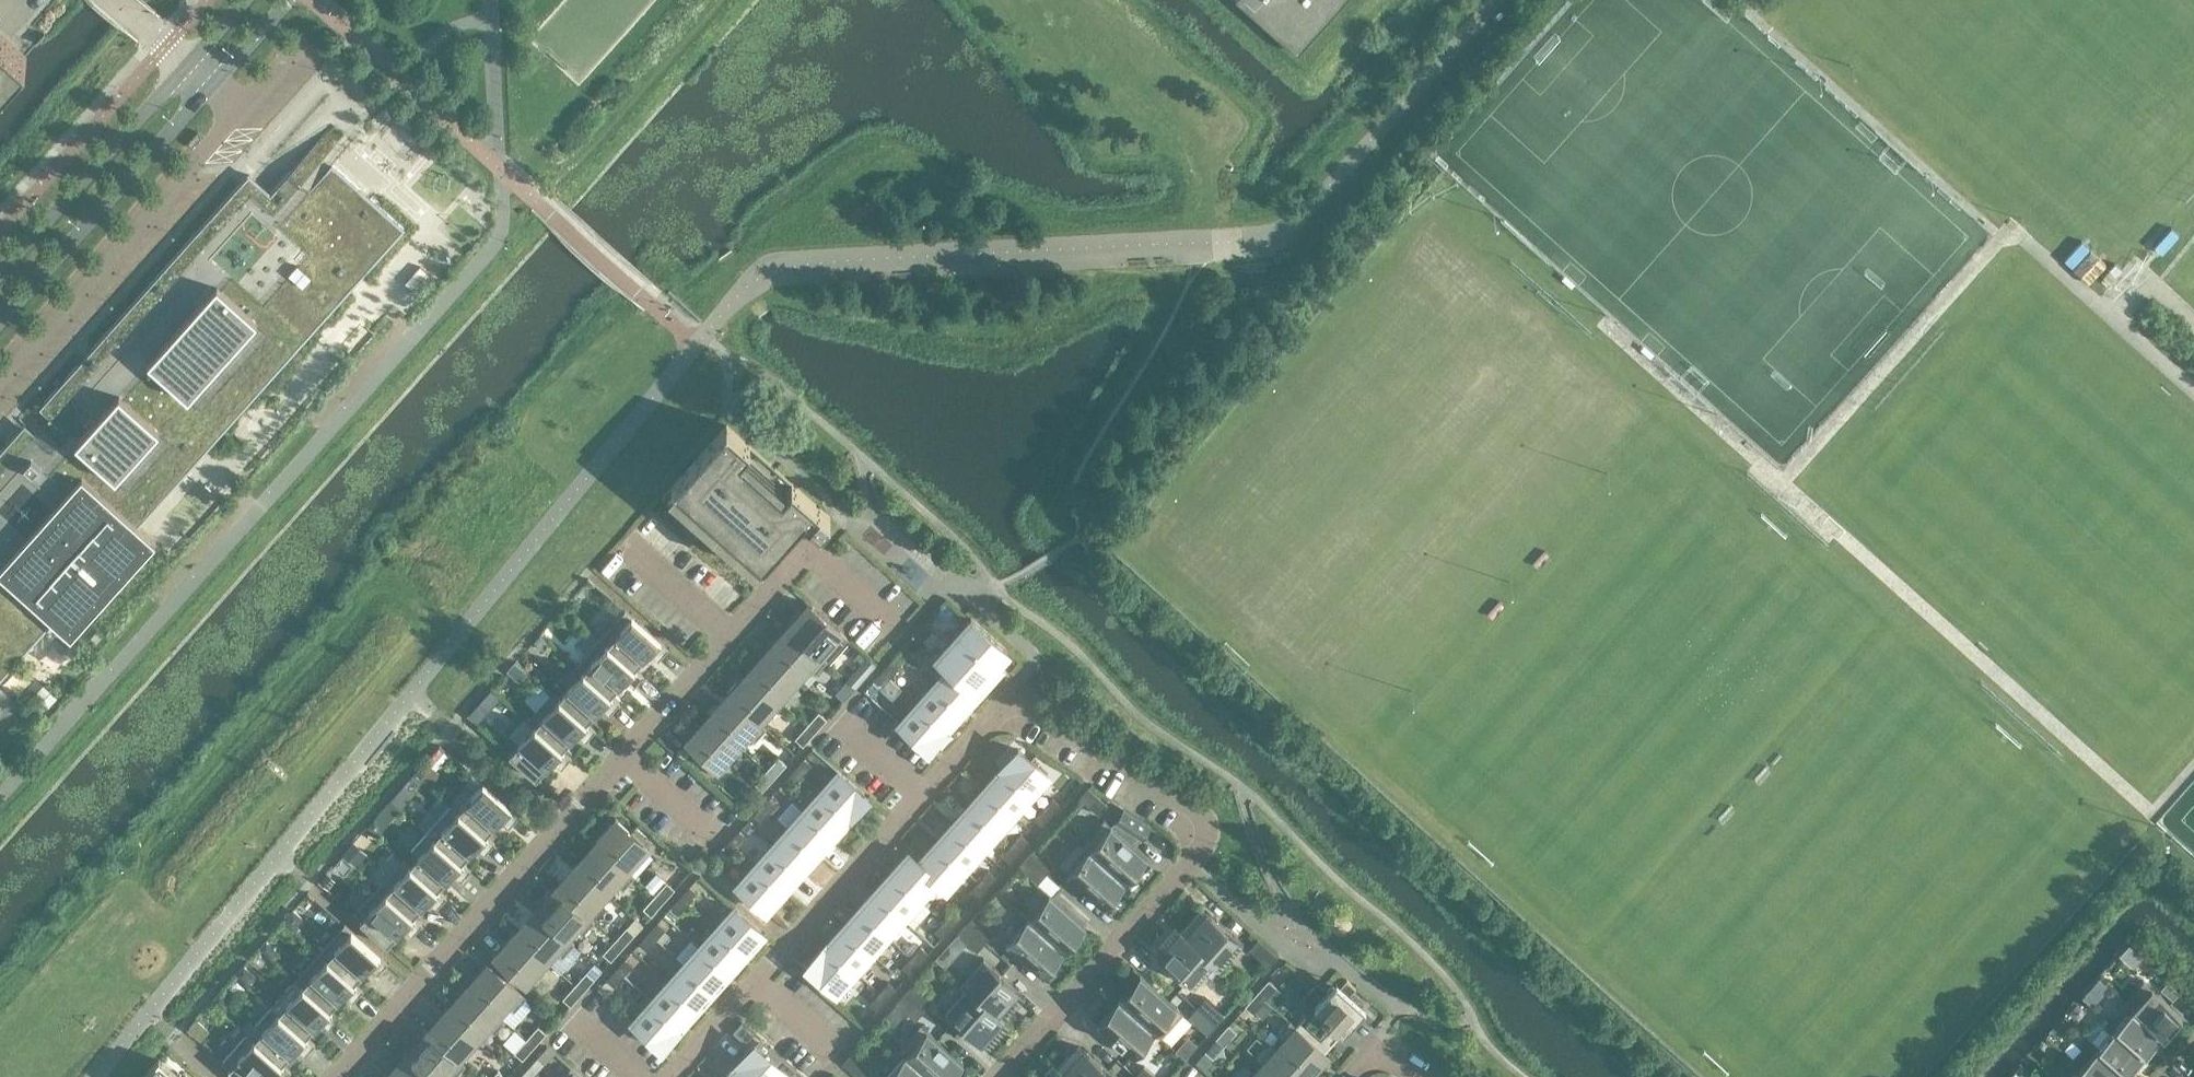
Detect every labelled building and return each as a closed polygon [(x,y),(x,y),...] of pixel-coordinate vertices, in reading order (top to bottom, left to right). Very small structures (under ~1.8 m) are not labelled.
[(1296,51),(1343,0),(1239,0),(1296,51)] [(23,57),(0,36),(0,83),(23,57)] [(53,619),(71,635),(156,540),(135,521),(138,519),(201,448),(208,455),(209,454),(202,447),(258,384),(348,284),(356,291),(356,290),(349,283),(357,274),(365,281),(366,279),(362,275),(403,230),(405,231),(406,230),(371,198),(378,191),(377,190),(370,197),(332,163),(352,141),(333,124),(271,193),(249,173),(239,184),(231,177),(230,179),(238,186),(148,285),(92,348),(85,343),(84,343),(91,349),(82,359),(75,353),(75,354),(81,360),(40,406),(34,400),(21,414),(18,418),(34,432),(14,455),(0,442),(0,444),(3,447),(0,451),(0,678),(53,619)] [(2114,265),(2098,250),(2079,269),(2095,284),(2114,265)] [(830,516),(727,423),(663,495),(751,574),(801,518),(816,531),(830,516)] [(788,625),(787,626),(826,660),(827,660),(821,654),(840,634),(842,632),(808,602),(808,603),(807,604),(811,607),(792,628),(788,625)] [(625,609),(624,611),(600,637),(634,668),(635,667),(649,651),(658,659),(668,648),(625,609)] [(899,722),(928,748),(996,672),(992,667),(1008,649),(971,616),(937,654),(949,666),(899,722)] [(924,623),(915,634),(923,641),(932,630),(924,623)] [(826,660),(787,626),(791,630),(772,651),(768,647),(767,648),(800,678),(809,668),(815,673),(826,660)] [(915,634),(905,644),(913,651),(923,641),(915,634)] [(634,668),(600,637),(576,664),(610,695),(611,694),(625,678),(634,686),(644,675),(635,667),(634,668)] [(780,700),(800,678),(767,648),(767,649),(771,652),(752,673),(748,670),(747,671),(780,700)] [(884,668),(882,670),(890,677),(900,666),(892,659),(884,668)] [(610,695),(576,664),(575,666),(582,671),(559,697),(553,691),(552,691),(586,722),(587,721),(601,705),(610,714),(620,702),(611,694),(610,695)] [(855,686),(867,673),(859,666),(847,679),(855,686)] [(882,670),(873,680),(881,687),(890,677),(882,670)] [(780,700),(747,671),(750,675),(732,696),(728,692),(727,693),(766,728),(767,727),(761,722),(780,700)] [(843,700),(855,686),(847,679),(835,692),(843,700)] [(491,685),(472,712),(482,720),(502,692),(491,685)] [(586,722),(552,691),(528,719),(562,749),(562,748),(577,732),(586,741),(596,729),(587,721),(586,722)] [(766,728),(727,693),(727,694),(730,697),(712,718),(708,715),(707,716),(740,745),(749,736),(755,741),(766,728)] [(815,731),(827,718),(819,711),(807,724),(815,731)] [(721,767),(740,745),(707,716),(706,716),(710,720),(692,741),(688,737),(686,739),(686,738),(686,739),(705,756),(701,760),(715,773),(719,769),(720,769),(721,767)] [(562,749),(528,719),(503,747),(537,777),(552,759),(561,767),(572,756),(562,748),(562,749)] [(803,745),(815,731),(807,724),(795,737),(803,745)] [(1018,748),(1001,768),(1030,794),(1048,774),(1018,748)] [(775,776),(787,763),(779,756),(767,769),(775,776)] [(804,757),(796,767),(804,774),(812,764),(804,757)] [(796,767),(785,778),(793,785),(804,774),(796,767)] [(1030,794),(1001,768),(984,786),(1014,812),(1030,794)] [(763,790),(775,776),(767,769),(755,782),(763,790)] [(838,770),(837,771),(821,789),(850,815),(868,796),(838,770)] [(483,782),(482,784),(459,809),(452,803),(451,804),(485,835),(486,834),(500,818),(509,826),(520,815),(483,782)] [(1014,812),(984,786),(968,805),(997,831),(1014,812)] [(1108,804),(1089,787),(1080,796),(1099,814),(1108,804)] [(834,834),(850,815),(821,789),(804,808),(834,834)] [(772,793),(762,804),(770,811),(780,800),(772,793)] [(1034,818),(1042,825),(1061,804),(1053,797),(1034,818)] [(485,835),(451,804),(427,831),(461,862),(462,861),(476,845),(485,853),(495,842),(486,834),(485,835)] [(762,804),(753,814),(761,821),(770,811),(762,804)] [(1104,820),(1083,843),(1125,881),(1126,880),(1120,875),(1141,853),(1146,858),(1147,857),(1128,839),(1136,831),(1148,838),(1156,825),(1122,804),(1114,817),(1119,820),(1113,826),(1104,818),(1103,819),(1104,820)] [(980,849),(997,831),(968,805),(951,823),(980,849)] [(817,853),(834,834),(804,808),(788,826),(817,853)] [(616,818),(595,840),(634,875),(635,875),(625,866),(644,845),(648,849),(650,847),(646,843),(649,839),(635,826),(631,830),(616,817),(615,817),(616,818)] [(964,868),(980,849),(951,823),(935,842),(964,868)] [(800,871),(817,853),(788,826),(771,845),(800,871)] [(740,829),(729,841),(737,848),(748,837),(740,829)] [(461,862),(427,831),(411,849),(418,855),(410,864),(404,858),(403,859),(437,889),(438,888),(452,872),(461,880),(471,869),(462,861),(461,862)] [(1020,850),(1029,840),(1021,833),(1012,843),(1020,850)] [(634,875),(595,840),(595,841),(598,845),(580,866),(576,862),(575,863),(608,893),(617,883),(623,888),(634,875)] [(729,841),(721,851),(729,858),(737,848),(729,841)] [(946,888),(964,868),(935,842),(919,860),(918,861),(937,878),(937,879),(946,888)] [(1013,859),(1020,850),(1012,843),(1005,851),(1003,854),(1010,861),(1012,860),(1013,859)] [(1125,881),(1083,843),(1082,844),(1088,849),(1068,872),(1067,873),(1104,906),(1105,905),(1099,900),(1119,877),(1125,882),(1125,881)] [(784,890),(800,871),(771,845),(755,864),(784,890)] [(1046,872),(1055,863),(1035,846),(1027,855),(1046,872)] [(918,861),(919,860),(909,851),(891,871),(921,897),(937,879),(937,878),(918,861)] [(1038,882),(1046,872),(1027,855),(1019,864),(1038,882)] [(437,889),(403,859),(379,885),(413,916),(414,915),(428,899),(437,907),(447,896),(438,888),(437,889)] [(589,914),(608,893),(575,863),(574,864),(578,867),(560,888),(556,885),(555,886),(594,920),(595,920),(589,914)] [(766,909),(784,890),(755,864),(737,883),(766,909)] [(987,887),(997,876),(989,869),(979,880),(987,887)] [(921,897),(891,871),(875,889),(904,916),(921,897)] [(980,894),(987,887),(979,880),(973,887),(970,890),(978,897),(980,894)] [(664,901),(675,888),(667,881),(656,893),(664,901)] [(413,916),(379,885),(354,914),(388,944),(403,926),(412,934),(423,923),(414,915),(413,916)] [(690,885),(681,894),(689,901),(698,892),(690,885)] [(594,920),(555,886),(554,886),(558,890),(540,911),(536,907),(535,908),(574,943),(575,942),(569,937),(577,928),(583,933),(594,920)] [(887,934),(904,916),(875,889),(858,908),(887,934)] [(1049,894),(1028,917),(1064,950),(1065,949),(1059,944),(1080,921),(1085,926),(1086,925),(1049,892),(1048,893),(1049,894)] [(651,915),(664,901),(656,893),(643,907),(651,915)] [(681,894),(671,906),(679,913),(689,901),(681,894)] [(1174,924),(1180,929),(1220,966),(1241,942),(1242,943),(1243,941),(1242,940),(1242,941),(1202,905),(1201,904),(1200,905),(1206,911),(1200,919),(1194,914),(1181,928),(1181,927),(1180,928),(1176,924),(1176,923),(1175,922),(1174,924)] [(734,906),(717,926),(746,952),(763,932),(734,906)] [(574,943),(535,908),(534,909),(538,912),(519,933),(515,930),(515,931),(548,960),(557,950),(563,956),(574,943)] [(871,953),(887,934),(858,908),(841,927),(871,953)] [(953,926),(961,916),(953,909),(945,918),(953,926)] [(986,940),(994,931),(975,914),(967,923),(986,940)] [(1064,950),(1028,917),(1007,941),(1006,940),(1006,941),(1042,974),(1043,973),(1038,968),(1058,945),(1064,950)] [(945,934),(953,926),(945,918),(937,927),(935,930),(943,937),(944,935),(945,934)] [(656,939),(665,928),(658,921),(649,932),(656,939)] [(388,962),(345,923),(320,952),(354,982),(355,981),(369,965),(378,973),(388,962)] [(978,949),(986,940),(967,923),(959,932),(978,949)] [(623,946),(635,933),(627,926),(615,939),(623,946)] [(746,952),(717,926),(700,944),(729,971),(746,952)] [(854,971),(871,953),(841,927),(825,945),(854,971)] [(1220,966),(1180,929),(1159,953),(1153,947),(1151,949),(1152,950),(1153,949),(1192,985),(1192,986),(1193,986),(1194,985),(1190,981),(1210,958),(1219,967),(1218,967),(1219,968),(1221,967),(1220,966)] [(529,982),(548,960),(515,931),(514,931),(518,935),(499,956),(495,952),(494,953),(493,954),(527,984),(529,982)] [(647,949),(656,939),(649,932),(639,942),(647,949)] [(1249,947),(1268,965),(1277,955),(1258,938),(1249,947)] [(611,960),(623,946),(615,939),(603,952),(611,960)] [(729,971),(700,944),(683,963),(713,989),(729,971)] [(854,971),(825,945),(807,965),(837,991),(854,971)] [(919,963),(929,952),(921,945),(912,956),(919,963)] [(354,982),(320,952),(296,979),(330,1009),(331,1008),(344,992),(354,1000),(364,989),(355,981),(354,982)] [(2134,960),(2145,970),(2151,964),(2140,954),(2134,960)] [(912,971),(919,963),(912,956),(904,964),(902,966),(910,973),(911,972),(912,971)] [(983,958),(962,982),(1003,1018),(1009,1023),(1011,1022),(1010,1021),(1009,1021),(1005,1017),(1004,1016),(1017,1002),(1012,997),(1018,989),(1024,995),(1026,993),(1025,993),(984,957),(985,957),(984,956),(983,958)] [(625,957),(615,969),(623,976),(633,964),(625,957)] [(467,984),(506,1019),(501,1013),(508,1004),(514,1010),(527,996),(487,960),(487,961),(486,963),(490,966),(471,987),(467,984)] [(713,989),(683,963),(667,982),(696,1008),(713,989)] [(615,969),(606,978),(614,985),(623,976),(615,969)] [(587,971),(575,984),(583,991),(595,978),(587,971)] [(1119,997),(1118,998),(1161,1035),(1182,1012),(1182,1013),(1183,1012),(1140,973),(1139,974),(1145,979),(1124,1002),(1119,997)] [(330,1009),(296,979),(295,979),(302,986),(279,1011),(306,1035),(320,1020),(329,1027),(340,1016),(331,1008),(330,1009)] [(1265,999),(1277,986),(1269,979),(1257,992),(1265,999)] [(2143,979),(2126,999),(2125,999),(2163,1033),(2181,1013),(2143,979)] [(869,1002),(877,1009),(896,988),(888,981),(869,1002)] [(996,1025),(1003,1018),(962,982),(962,981),(960,983),(961,984),(961,983),(966,987),(965,988),(966,989),(947,1010),(946,1010),(945,1011),(946,1012),(946,1011),(986,1047),(986,1048),(987,1048),(988,1047),(987,1046),(1002,1030),(996,1025)] [(1332,984),(1314,1004),(1344,1030),(1362,1010),(1361,1009),(1364,1006),(1362,1004),(1359,1007),(1348,998),(1352,994),(1351,993),(1347,997),(1334,985),(1337,981),(1336,981),(1333,984),(1332,984)] [(696,1008),(667,982),(650,1000),(679,1026),(696,1008)] [(933,1000),(914,982),(905,992),(924,1010),(933,1000)] [(494,1032),(506,1019),(467,984),(466,985),(470,989),(451,1010),(447,1006),(446,1007),(480,1037),(488,1027),(494,1032)] [(571,1005),(583,991),(575,984),(563,997),(571,1005)] [(924,1010),(905,992),(896,1002),(916,1019),(924,1010)] [(1253,1013),(1265,999),(1257,992),(1245,1005),(1253,1013)] [(1225,1014),(1206,996),(1197,1006),(1216,1024),(1225,1014)] [(1160,1036),(1161,1035),(1118,998),(1118,999),(1123,1003),(1103,1026),(1097,1021),(1096,1022),(1133,1055),(1134,1054),(1133,1054),(1154,1031),(1160,1036)] [(2163,1033),(2125,999),(2120,1006),(2128,1013),(2117,1026),(2108,1019),(2146,1053),(2163,1033)] [(679,1026),(650,1000),(633,1020),(662,1046),(679,1026)] [(1344,1030),(1314,1004),(1296,1025),(1290,1020),(1289,1021),(1328,1056),(1329,1055),(1325,1051),(1344,1030)] [(306,1035),(279,1011),(272,1005),(256,1023),(262,1030),(255,1038),(282,1062),(296,1047),(305,1055),(315,1043),(306,1035)] [(1216,1024),(1197,1006),(1188,1016),(1208,1033),(1216,1024)] [(460,1058),(480,1037),(446,1007),(446,1008),(450,1011),(431,1032),(427,1029),(426,1029),(465,1064),(466,1063),(460,1058)] [(2146,1053),(2108,1019),(2103,1025),(2111,1032),(2099,1045),(2091,1038),(2090,1039),(2128,1073),(2146,1053)] [(1289,1021),(1278,1033),(1283,1039),(1275,1047),(1270,1042),(1269,1043),(1307,1076),(1308,1076),(1305,1074),(1323,1053),(1328,1056),(1289,1021)] [(899,1049),(931,1076),(941,1076),(957,1058),(963,1063),(964,1062),(921,1024),(920,1025),(899,1049)] [(1225,1044),(1237,1031),(1228,1024),(1217,1037),(1225,1044)] [(535,1045),(547,1032),(538,1025),(527,1038),(535,1045)] [(465,1064),(426,1029),(426,1030),(430,1034),(411,1055),(407,1051),(406,1052),(434,1076),(444,1076),(448,1072),(454,1076),(465,1064)] [(255,1038),(248,1032),(222,1061),(240,1076),(269,1076),(272,1074),(276,1076),(285,1076),(291,1070),(282,1062),(255,1038)] [(1213,1058),(1225,1044),(1217,1037),(1205,1050),(1213,1058)] [(523,1059),(535,1045),(527,1038),(515,1051),(523,1059)] [(2128,1073),(2090,1039),(2085,1045),(2093,1052),(2082,1065),(2073,1058),(2094,1076),(2124,1076),(2128,1073)] [(1057,1067),(1069,1076),(1118,1076),(1079,1042),(1080,1042),(1079,1041),(1078,1043),(1084,1048),(1077,1056),(1072,1051),(1059,1065),(1058,1064),(1058,1065),(1053,1061),(1054,1060),(1053,1059),(1051,1061),(1058,1066),(1057,1067)] [(737,1063),(753,1076),(777,1076),(784,1069),(755,1043),(737,1063)] [(1269,1043),(1257,1056),(1263,1061),(1255,1071),(1262,1076),(1302,1076),(1303,1075),(1305,1076),(1307,1076),(1269,1043)] [(899,1049),(899,1050),(905,1055),(885,1076),(931,1076),(899,1049)] [(853,1051),(844,1061),(862,1076),(864,1076),(872,1068),(853,1051)] [(406,1052),(406,1053),(409,1056),(391,1076),(434,1076),(406,1052)] [(538,1055),(528,1066),(536,1073),(546,1062),(538,1055)] [(159,1058),(143,1076),(180,1076),(159,1058)] [(2073,1058),(2067,1064),(2076,1072),(2071,1076),(2094,1076),(2073,1058)] [(737,1063),(725,1076),(753,1076),(737,1063)] [(1136,1075),(1138,1076),(1158,1076),(1144,1065),(1136,1075)] [(528,1066),(519,1076),(533,1076),(536,1073),(528,1066)] [(569,1067),(561,1076),(582,1076),(570,1066),(569,1067)] [(1057,1067),(1051,1074),(1045,1069),(1038,1076),(1069,1076),(1057,1067)]
